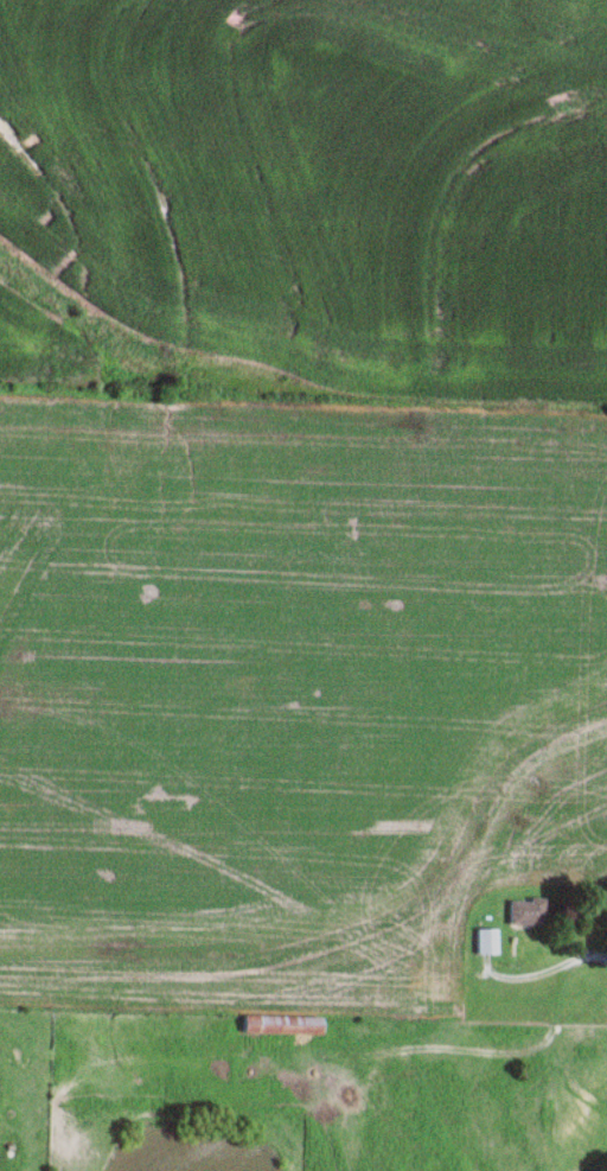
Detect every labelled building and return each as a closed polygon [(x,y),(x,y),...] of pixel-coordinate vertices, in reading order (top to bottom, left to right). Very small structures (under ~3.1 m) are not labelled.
[(541,926),(541,900),(507,900),(507,926),(541,926)] [(474,955),(494,955),(494,930),(474,930),(474,955)] [(319,1018),(241,1018),(241,1036),(319,1036),(319,1018)]
